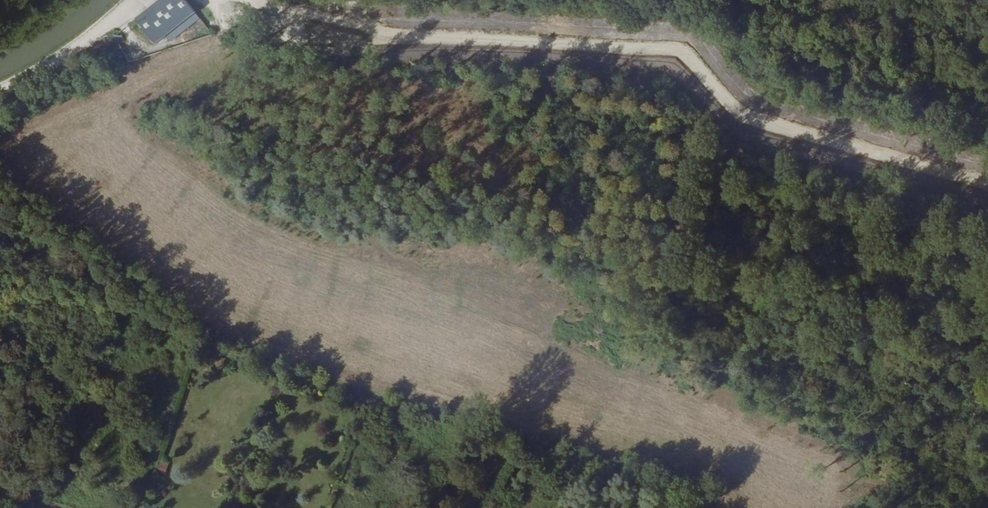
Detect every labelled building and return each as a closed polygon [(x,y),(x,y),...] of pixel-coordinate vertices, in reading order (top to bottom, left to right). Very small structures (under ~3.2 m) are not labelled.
[(152,20),(143,8),(120,28),(130,39),(152,20)]
